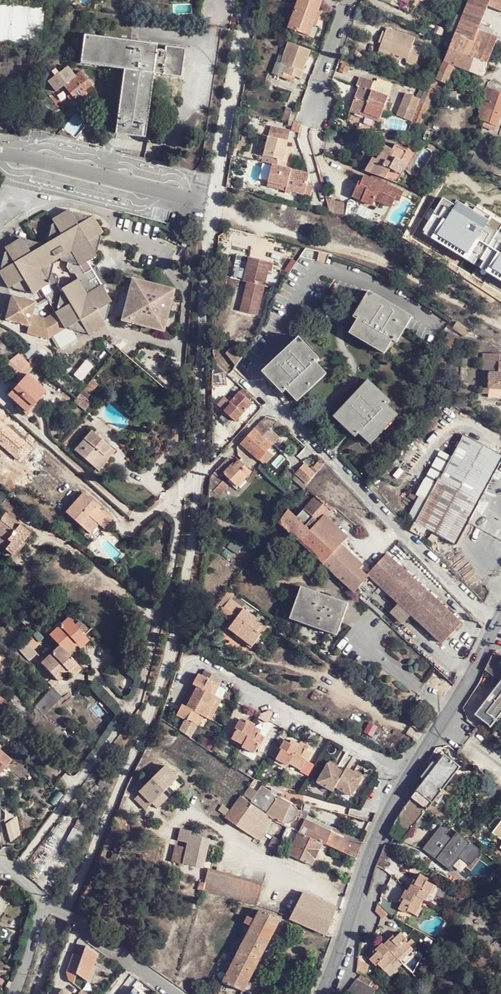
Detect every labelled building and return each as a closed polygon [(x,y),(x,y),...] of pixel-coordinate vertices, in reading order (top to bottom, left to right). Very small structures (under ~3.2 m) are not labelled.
[(307,38),(320,2),(315,0),(298,0),(287,30),(307,38)] [(458,28),(476,36),(478,29),(488,6),(475,0),(469,0),(462,17),(458,28)] [(36,45),(39,10),(0,7),(0,42),(36,45)] [(445,45),(450,47),(458,28),(462,17),(458,15),(445,45)] [(450,48),(488,63),(499,38),(478,29),(476,36),(458,28),(450,47),(450,48)] [(379,50),(394,55),(407,60),(405,64),(414,67),(420,51),(411,48),(414,40),(386,30),(384,34),(381,45),(379,50)] [(123,70),(154,73),(181,77),(182,65),(184,51),(184,48),(166,46),(165,51),(155,50),(156,44),(83,36),(80,64),(123,70)] [(310,51),(288,43),(283,57),(279,55),(276,63),(285,67),(283,73),(299,80),(310,51)] [(445,60),(455,64),(482,76),(488,63),(450,48),(445,60)] [(392,60),(394,55),(379,50),(377,54),(392,60)] [(445,60),(437,79),(448,84),(455,64),(445,60)] [(55,88),(63,82),(76,75),(68,63),(48,77),(55,88)] [(69,91),(73,97),(75,100),(86,93),(84,89),(91,84),(82,70),(76,75),(63,82),(69,91)] [(145,137),(154,73),(123,70),(115,134),(145,137)] [(430,77),(427,84),(434,87),(437,79),(430,77)] [(349,110),(378,121),(387,98),(369,92),(372,84),(357,78),(354,86),(357,88),(349,110)] [(448,84),(437,79),(434,87),(445,91),(448,84)] [(434,87),(427,84),(424,92),(421,101),(408,132),(415,134),(434,87)] [(486,86),(480,109),(479,120),(497,126),(500,116),(500,93),(486,86)] [(421,101),(424,92),(416,89),(413,98),(419,100),(421,101)] [(69,99),(73,97),(69,91),(65,93),(69,99)] [(419,100),(413,98),(405,95),(396,117),(411,122),(419,100)] [(75,113),(89,124),(94,118),(83,109),(79,109),(76,112),(75,113)] [(377,124),(378,121),(349,110),(348,114),(377,124)] [(302,126),(295,123),(291,131),(299,134),(302,126)] [(257,153),(264,156),(270,136),(263,134),(257,153)] [(272,167),(287,172),(292,153),(286,151),(289,142),(270,136),(264,156),(262,165),(272,167)] [(434,145),(449,153),(454,143),(438,136),(434,145)] [(376,163),(370,175),(378,177),(376,181),(367,178),(363,186),(360,185),(354,200),(374,209),(376,203),(391,209),(395,200),(401,202),(405,192),(392,187),(395,183),(387,180),(391,171),(396,174),(410,149),(400,143),(395,152),(383,146),(378,155),(384,158),(380,165),(376,163)] [(478,147),(476,152),(475,157),(474,159),(480,161),(482,153),(484,149),(478,147)] [(387,180),(395,183),(397,184),(405,170),(416,152),(410,149),(396,174),(391,171),(387,180)] [(492,172),(500,176),(500,161),(482,153),(480,161),(494,167),(492,172)] [(376,154),(372,161),(376,163),(380,165),(384,158),(378,155),(376,154)] [(480,161),(474,159),(473,164),(492,172),(494,167),(480,161)] [(365,173),(370,175),(376,163),(372,161),(371,160),(365,173)] [(285,192),(304,197),(306,187),(309,177),(287,172),(272,167),(268,184),(286,188),(285,192)] [(442,167),(436,178),(444,182),(446,183),(452,172),(442,167)] [(436,178),(404,237),(412,240),(444,182),(436,178)] [(421,233),(444,245),(458,220),(473,190),(450,178),(421,233)] [(306,187),(304,197),(311,199),(312,189),(306,187)] [(51,338),(72,325),(83,318),(90,330),(91,333),(108,323),(106,319),(99,308),(110,301),(113,299),(103,282),(97,286),(89,285),(90,280),(98,275),(94,267),(86,272),(81,265),(89,260),(98,254),(96,250),(89,240),(100,233),(103,231),(93,214),(90,216),(79,223),(73,212),(70,208),(53,219),(55,222),(62,233),(51,241),(43,246),(31,253),(24,241),(22,238),(6,248),(8,251),(15,263),(3,270),(0,273),(10,288),(14,286),(25,279),(32,290),(34,294),(44,288),(50,284),(55,291),(48,295),(49,297),(37,302),(13,296),(8,320),(31,325),(30,332),(51,338)] [(79,223),(90,216),(89,213),(74,211),(73,212),(79,223)] [(487,292),(500,267),(500,266),(500,241),(458,220),(444,245),(439,257),(487,292)] [(62,233),(55,222),(51,224),(49,238),(51,241),(62,233)] [(89,240),(96,250),(99,248),(101,235),(100,233),(89,240)] [(188,233),(184,240),(189,242),(191,238),(192,238),(193,236),(188,233)] [(31,253),(43,246),(41,243),(27,240),(24,241),(31,253)] [(15,263),(8,251),(5,253),(2,267),(3,270),(15,263)] [(250,256),(243,280),(265,286),(269,271),(273,272),(275,263),(250,256)] [(86,272),(94,267),(89,260),(81,265),(86,272)] [(99,263),(94,267),(98,275),(102,280),(103,282),(121,286),(122,281),(118,280),(116,279),(113,278),(111,277),(108,274),(105,272),(104,270),(102,268),(101,266),(99,263)] [(500,267),(487,292),(500,300),(500,268),(500,267)] [(98,275),(90,280),(89,285),(97,286),(103,282),(102,280),(98,275)] [(25,279),(14,286),(16,289),(28,292),(32,290),(25,279)] [(265,286),(243,280),(248,282),(240,310),(256,315),(265,286)] [(126,283),(125,287),(132,290),(126,311),(130,312),(129,317),(162,327),(163,322),(166,323),(177,290),(161,288),(149,286),(150,282),(142,281),(133,281),(126,283)] [(50,284),(44,288),(48,295),(55,291),(50,284)] [(350,332),(384,352),(392,338),(396,341),(412,316),(369,290),(353,315),(358,318),(350,332)] [(99,308),(106,319),(110,317),(112,304),(110,301),(99,308)] [(83,318),(72,325),(74,329),(87,332),(90,330),(83,318)] [(470,328),(457,320),(453,327),(465,335),(470,328)] [(287,389),(298,400),(327,373),(315,361),(319,357),(300,337),(263,371),(275,384),(271,388),(280,396),(287,389)] [(226,356),(235,367),(244,360),(235,349),(226,356)] [(35,367),(29,361),(19,352),(5,364),(23,380),(29,374),(35,367)] [(500,363),(500,354),(483,354),(482,394),(500,395),(500,363)] [(212,370),(212,373),(217,379),(227,372),(218,363),(212,370)] [(45,388),(29,374),(23,380),(10,395),(29,413),(43,399),(39,396),(45,388)] [(360,432),(371,443),(398,414),(386,403),(390,399),(369,379),(335,415),(356,435),(360,432)] [(246,390),(243,387),(230,402),(232,404),(225,411),(237,422),(253,404),(249,400),(252,396),(246,390)] [(39,396),(43,399),(49,392),(45,388),(39,396)] [(92,411),(77,398),(74,402),(89,414),(92,411)] [(262,420),(242,442),(260,459),(281,436),(275,431),(272,428),(262,420)] [(277,422),(272,428),(275,431),(280,425),(277,422)] [(103,457),(107,460),(115,451),(92,430),(75,450),(94,467),(103,457)] [(427,528),(456,544),(480,499),(500,458),(500,453),(464,433),(440,478),(439,477),(428,498),(416,522),(427,528)] [(98,470),(107,460),(103,457),(94,467),(98,470)] [(234,462),(228,457),(218,469),(224,474),(234,462)] [(234,462),(224,474),(237,486),(252,471),(240,460),(236,464),(234,462)] [(315,469),(319,472),(327,464),(322,461),(315,469)] [(309,485),(317,475),(306,466),(298,475),(309,485)] [(322,471),(329,479),(334,474),(327,467),(322,471)] [(207,516),(211,515),(212,505),(229,485),(224,480),(215,490),(209,489),(209,491),(207,510),(207,516)] [(99,522),(105,515),(99,508),(101,506),(97,503),(96,503),(82,491),(65,510),(87,530),(97,520),(99,522)] [(408,518),(416,522),(428,498),(420,494),(408,518)] [(277,522),(353,593),(365,580),(367,577),(367,576),(359,569),(363,565),(341,545),(345,541),(322,521),(332,510),(317,496),(297,517),(288,510),(277,522)] [(4,547),(12,554),(29,532),(14,519),(20,512),(5,500),(0,506),(0,508),(4,512),(0,517),(0,534),(9,541),(4,547)] [(108,517),(105,515),(99,522),(102,524),(108,517)] [(422,536),(427,528),(416,522),(411,531),(422,536)] [(139,531),(145,537),(152,531),(147,525),(139,531)] [(141,540),(145,537),(139,531),(136,534),(141,540)] [(4,547),(9,541),(0,534),(0,544),(4,547)] [(232,541),(229,545),(239,552),(242,548),(232,541)] [(460,622),(387,554),(369,575),(382,586),(397,601),(410,613),(442,642),(460,622)] [(382,586),(369,575),(367,576),(367,577),(365,580),(378,591),(382,586)] [(365,580),(353,593),(365,604),(378,591),(365,580)] [(292,614),(339,632),(349,604),(302,586),(292,614)] [(234,594),(229,590),(214,610),(219,614),(231,599),(234,594)] [(245,609),(231,599),(219,614),(233,625),(245,609)] [(410,613),(397,601),(389,610),(402,621),(410,613)] [(38,614),(31,607),(21,619),(28,626),(38,614)] [(245,609),(233,625),(229,629),(236,634),(238,636),(240,633),(255,644),(262,635),(257,632),(263,623),(245,609)] [(337,636),(339,632),(292,614),(290,619),(337,636)] [(197,633),(203,624),(197,619),(192,629),(197,633)] [(61,681),(70,672),(78,664),(79,663),(69,652),(76,646),(84,638),(67,620),(52,635),(61,645),(43,663),(61,681)] [(187,638),(185,644),(187,645),(193,637),(188,633),(187,638)] [(238,636),(236,634),(234,636),(251,649),(255,644),(240,633),(238,636)] [(34,635),(27,641),(33,647),(40,641),(34,635)] [(84,638),(76,646),(79,650),(88,641),(84,638)] [(27,641),(18,648),(29,659),(37,651),(33,647),(27,641)] [(486,670),(500,682),(500,655),(495,650),(486,670)] [(78,664),(70,672),(73,675),(81,668),(78,664)] [(207,681),(217,686),(221,679),(204,670),(201,675),(208,679),(207,681)] [(202,715),(206,717),(211,706),(217,697),(213,695),(217,686),(207,681),(208,679),(201,675),(198,673),(192,684),(196,686),(193,690),(190,695),(187,701),(185,705),(181,703),(175,714),(186,720),(187,718),(197,724),(202,715)] [(500,682),(476,714),(491,726),(500,714),(500,682)] [(1,709),(3,707),(8,715),(19,708),(13,700),(11,698),(7,702),(0,696),(0,708),(1,709)] [(217,697),(211,706),(215,709),(221,699),(217,697)] [(211,706),(206,717),(210,719),(215,709),(211,706)] [(264,736),(260,733),(256,731),(258,728),(253,725),(255,723),(251,721),(249,723),(246,722),(240,718),(235,727),(236,727),(232,736),(243,743),(242,745),(253,751),(258,743),(259,744),(264,736)] [(311,752),(306,749),(303,748),(305,744),(300,741),(298,744),(294,742),(292,745),(289,743),(284,740),(278,749),(281,751),(276,759),(287,765),(289,762),(301,769),(306,760),(307,760),(311,752)] [(4,769),(14,755),(0,745),(0,766),(4,769)] [(412,797),(428,809),(460,767),(444,754),(437,764),(434,763),(424,775),(427,778),(412,797)] [(334,786),(343,771),(335,767),(327,762),(316,782),(331,790),(334,786)] [(141,792),(154,804),(179,779),(166,766),(140,791),(141,792)] [(350,795),(361,775),(353,771),(345,767),(343,771),(334,786),(350,795)] [(353,771),(361,775),(363,772),(355,767),(353,771)] [(250,803),(267,816),(280,798),(262,786),(250,803)] [(147,810),(154,804),(141,792),(135,798),(147,810)] [(231,811),(226,817),(225,818),(257,840),(258,838),(263,831),(271,819),(267,816),(250,803),(242,798),(240,797),(234,806),(231,811)] [(394,823),(390,833),(403,843),(428,809),(412,797),(405,806),(394,823)] [(267,816),(271,819),(283,823),(286,824),(291,824),(294,823),(296,821),(298,817),(299,815),(299,812),(298,810),(297,808),(296,806),(294,804),(291,802),(280,798),(267,816)] [(6,840),(20,837),(16,818),(2,821),(6,840)] [(322,843),(356,860),(361,847),(306,820),(300,832),(315,839),(322,843)] [(470,866),(482,851),(442,822),(422,850),(450,870),(459,858),(470,866)] [(189,844),(191,834),(192,831),(180,828),(177,841),(189,844)] [(77,831),(69,833),(70,841),(78,840),(77,831)] [(263,831),(258,838),(262,841),(267,833),(263,831)] [(300,832),(289,855),(311,866),(322,843),(315,839),(300,832)] [(203,868),(206,855),(210,840),(210,839),(191,834),(189,844),(188,848),(184,863),(185,863),(203,868)] [(270,847),(277,851),(282,842),(275,838),(270,846),(270,847)] [(210,840),(206,855),(215,857),(218,842),(210,840)] [(184,863),(188,848),(176,845),(172,861),(179,863),(184,865),(185,863),(184,863)] [(205,881),(202,892),(246,904),(257,907),(263,883),(208,868),(205,881)] [(455,870),(451,878),(466,886),(470,878),(455,870)] [(402,902),(399,908),(407,913),(408,911),(417,915),(422,907),(419,906),(423,900),(425,901),(429,893),(431,894),(436,886),(426,881),(427,878),(420,875),(417,881),(414,885),(412,885),(408,889),(406,888),(404,894),(406,895),(402,902)] [(304,892),(291,918),(328,935),(338,908),(304,892)] [(393,917),(399,908),(382,899),(378,906),(393,917)] [(245,941),(242,946),(223,983),(243,993),(282,921),(261,910),(256,920),(253,927),(245,941)] [(245,922),(253,927),(256,920),(248,916),(245,922)] [(378,949),(374,953),(369,958),(375,965),(376,964),(384,971),(391,965),(389,963),(395,957),(397,959),(403,954),(406,956),(412,949),(411,948),(406,942),(398,934),(394,936),(390,940),(388,939),(383,943),(381,942),(376,946),(378,949)] [(237,943),(242,946),(245,941),(240,938),(237,943)] [(409,939),(406,942),(411,948),(414,945),(409,939)] [(82,958),(72,955),(66,974),(68,981),(73,984),(77,975),(89,982),(97,954),(85,946),(82,958)] [(356,973),(361,975),(363,977),(367,966),(357,963),(356,973)] [(361,975),(346,993),(375,993),(378,990),(381,985),(363,977),(361,975)]
